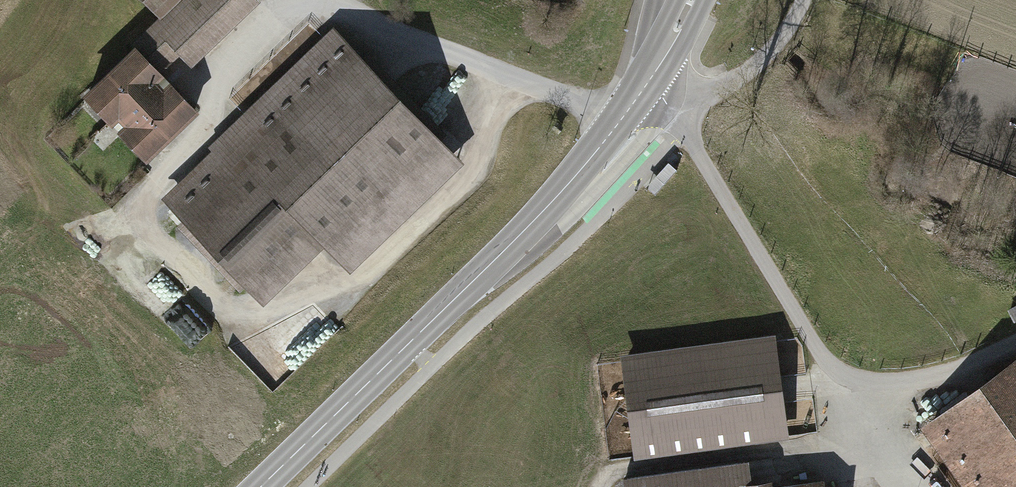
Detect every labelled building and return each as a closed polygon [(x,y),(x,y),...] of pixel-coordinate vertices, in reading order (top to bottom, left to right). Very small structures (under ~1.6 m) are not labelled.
[(136,50),(138,52),(154,68),(176,48),(190,63),(255,0),(148,0),(164,17),(133,47),(136,50)] [(436,140),(333,33),(215,146),(223,154),(172,203),(247,281),(308,222),(328,243),(386,187),(394,196),(411,179),(403,171),(436,140)] [(163,93),(130,59),(138,52),(136,50),(106,79),(101,79),(100,85),(91,94),(149,153),(167,137),(163,133),(169,127),(173,131),(195,110),(171,86),(163,93)] [(667,161),(645,185),(656,194),(677,169),(667,161)] [(768,341),(629,360),(642,456),(781,437),(768,341)] [(932,423),(979,486),(1015,486),(1015,363),(932,423)] [(625,478),(626,486),(748,486),(745,462),(625,478)]
